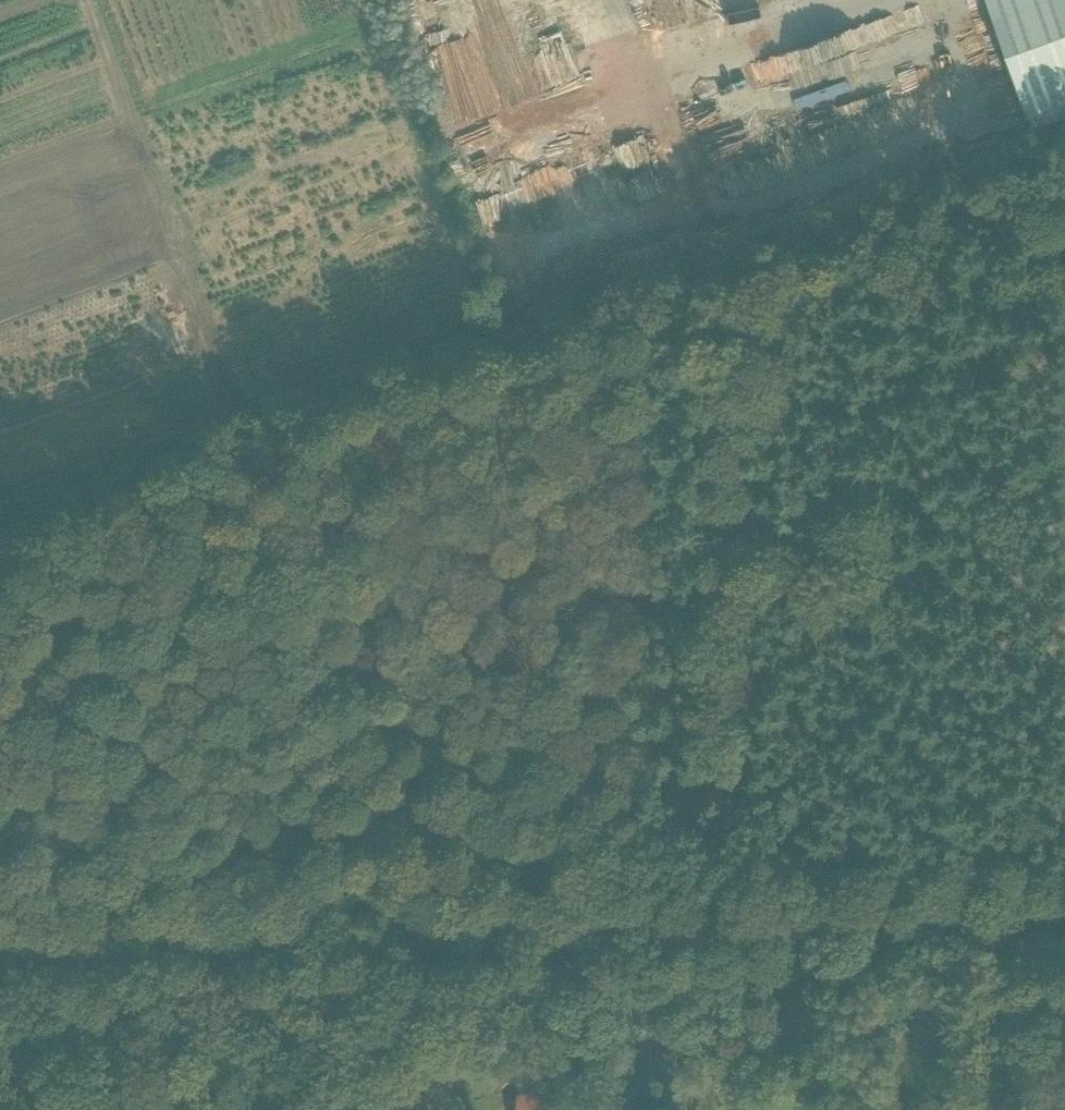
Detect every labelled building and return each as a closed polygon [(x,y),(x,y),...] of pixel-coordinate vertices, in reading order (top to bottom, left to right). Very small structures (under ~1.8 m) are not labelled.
[(1031,121),(1064,110),(1064,0),(992,0),(1031,121)] [(518,1109),(557,1109),(558,1095),(518,1093),(518,1109)]
